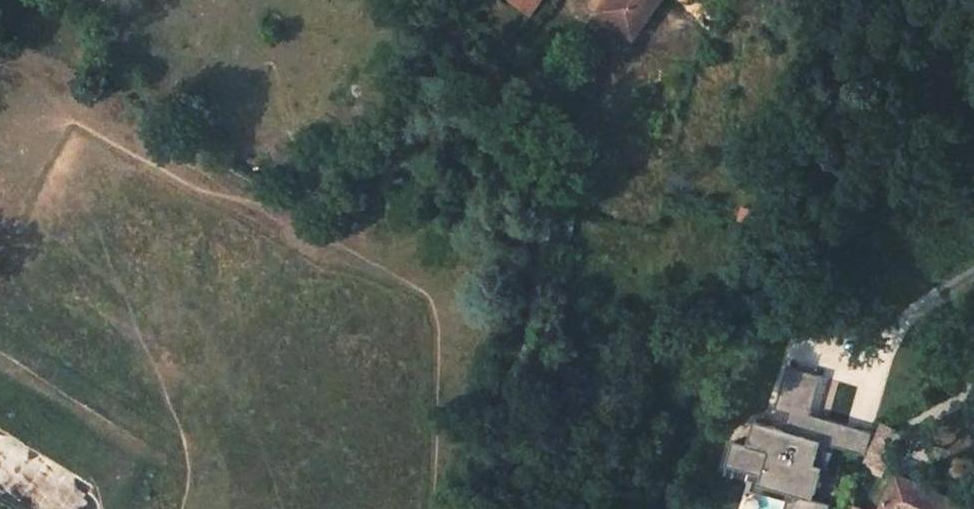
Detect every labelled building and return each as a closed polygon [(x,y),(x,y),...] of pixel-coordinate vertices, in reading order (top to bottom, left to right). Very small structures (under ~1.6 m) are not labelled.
[(510,1),(531,15),(542,0),(510,0),(510,1)] [(604,15),(633,35),(659,0),(615,0),(604,15)] [(737,227),(755,231),(761,212),(743,207),(737,227)] [(760,484),(797,495),(793,508),(830,508),(832,504),(815,499),(824,467),(829,469),(834,452),(828,450),(830,444),(842,447),(848,426),(827,421),(825,429),(809,425),(823,375),(789,365),(776,408),(790,412),(786,429),(756,421),(749,445),(734,441),(727,465),(758,473),(758,472),(763,474),(760,484)] [(879,423),(866,460),(887,468),(900,430),(879,423)] [(882,508),(966,508),(967,507),(899,474),(882,508)]
